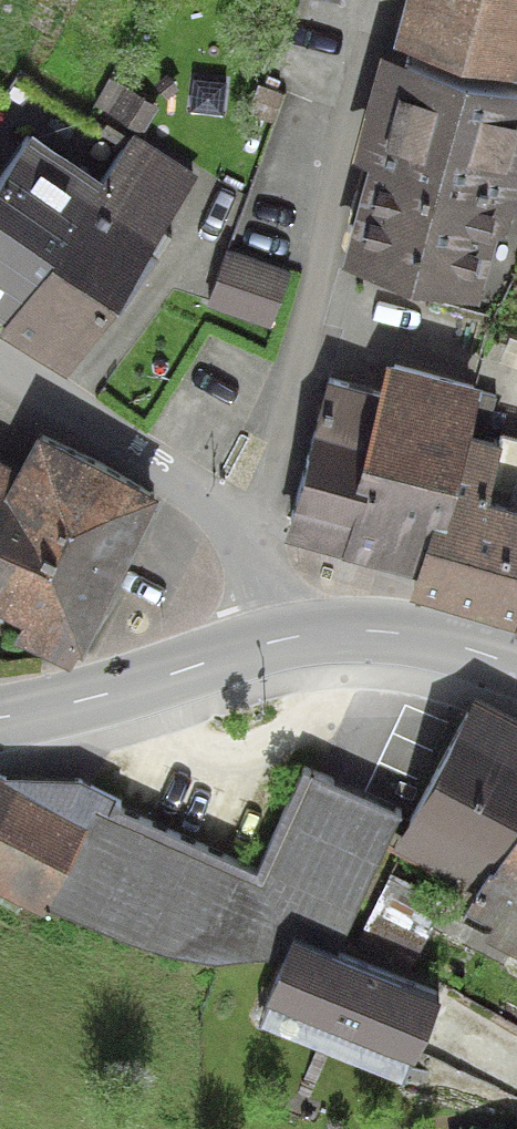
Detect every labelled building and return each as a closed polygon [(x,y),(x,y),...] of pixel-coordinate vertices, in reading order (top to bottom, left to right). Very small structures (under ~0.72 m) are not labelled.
[(373,35),(516,75),(516,0),(383,0),(373,35)] [(373,61),(324,254),(459,289),(481,204),(511,212),(516,190),(516,97),(373,61)] [(17,133),(0,156),(0,303),(67,350),(192,172),(125,125),(86,181),(17,133)] [(223,248),(203,304),(263,326),(283,270),(223,248)] [(320,393),(281,525),(399,560),(388,597),(516,635),(516,428),(479,416),(488,386),(368,351),(353,403),(320,393)] [(142,459),(6,393),(0,405),(0,616),(0,643),(42,663),(142,459)] [(414,855),(463,879),(443,919),(516,955),(516,730),(484,714),(414,855)] [(0,770),(0,877),(251,984),(237,1018),(402,1088),(442,994),(337,949),(390,823),(301,785),(261,878),(1,768),(0,770)]
